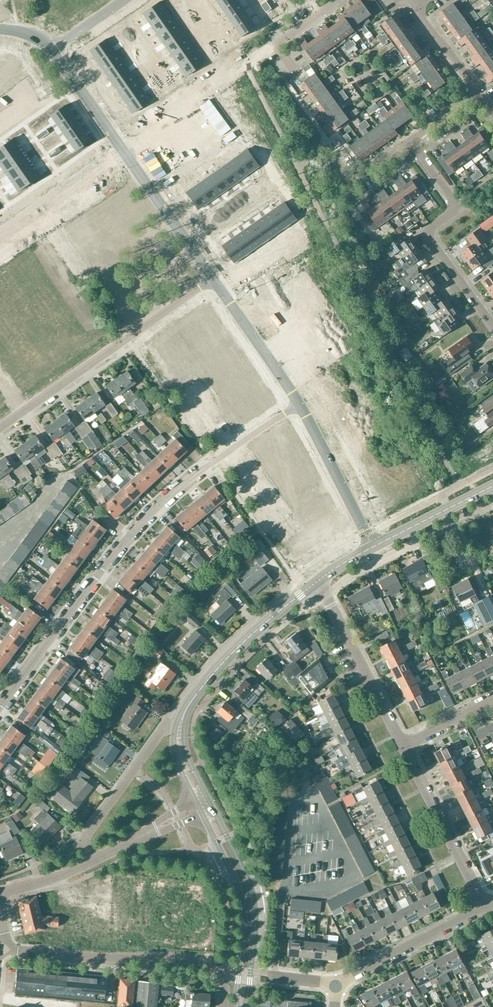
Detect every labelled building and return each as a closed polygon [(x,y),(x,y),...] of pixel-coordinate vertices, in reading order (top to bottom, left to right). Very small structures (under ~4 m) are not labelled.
[(218,1),(224,10),(239,0),(238,0),(220,0),(218,1)] [(239,0),(224,10),(230,19),(245,9),(239,0)] [(438,14),(445,23),(459,13),(456,8),(466,0),(465,0),(458,0),(438,14)] [(160,2),(142,14),(148,22),(150,24),(167,12),(160,2)] [(361,2),(350,9),(361,23),(364,27),(365,26),(370,22),(367,19),(371,16),(361,2)] [(245,9),(230,19),(236,28),(251,18),(245,9)] [(369,33),(364,27),(361,23),(350,9),(341,16),(340,14),(339,14),(355,35),(356,34),(352,29),(358,26),(365,36),(369,33)] [(380,42),(403,25),(399,19),(403,16),(399,11),(392,15),(393,17),(379,26),(384,34),(382,36),(381,34),(376,37),(379,41),(380,42)] [(167,12),(150,24),(151,26),(151,27),(157,35),(174,23),(167,12)] [(467,16),(470,20),(476,15),(474,12),(467,16)] [(459,13),(445,23),(451,33),(466,22),(459,13)] [(334,27),(350,50),(352,48),(355,46),(356,45),(352,41),(351,42),(349,39),(355,35),(339,14),(337,16),(341,22),(334,27)] [(476,15),(470,20),(473,24),(479,19),(476,15)] [(251,18),(236,28),(243,37),(257,27),(251,18)] [(466,22),(451,33),(458,42),(473,31),(466,22)] [(174,23),(157,35),(163,43),(164,45),(181,33),(174,23)] [(325,25),(320,28),(335,49),(343,43),(345,46),(344,47),(347,52),(350,50),(334,27),(329,30),(325,25)] [(394,47),(415,32),(411,28),(407,31),(403,25),(380,42),(383,47),(388,43),(387,42),(389,40),(393,46),(394,47)] [(459,43),(457,44),(459,47),(465,43),(470,49),(492,33),(489,28),(485,32),(486,33),(484,35),(481,31),(478,27),(473,31),(458,42),(459,43)] [(314,41),(331,64),(331,63),(336,60),(332,56),(331,57),(329,54),(335,49),(320,28),(316,31),(320,36),(314,41)] [(361,32),(356,36),(363,46),(368,42),(361,32)] [(417,36),(415,32),(394,47),(399,54),(397,56),(396,54),(391,57),(395,62),(418,45),(413,39),(417,36)] [(181,33),(164,45),(165,47),(166,47),(171,55),(189,43),(181,33)] [(468,59),(471,64),(492,48),(488,41),(490,39),(491,41),(492,40),(492,33),(470,49),(474,55),(468,59)] [(106,39),(89,51),(97,61),(114,49),(112,47),(106,39)] [(331,64),(314,41),(308,45),(304,39),(299,43),(304,51),(306,50),(316,64),(323,58),(325,61),(323,62),(326,67),(331,64)] [(189,43),(171,55),(177,64),(179,66),(196,54),(189,43)] [(379,50),(375,45),(370,49),(373,54),(379,50)] [(409,68),(414,64),(428,54),(427,53),(428,51),(426,48),(422,51),(418,45),(395,62),(398,67),(402,64),(401,62),(404,60),(409,68)] [(471,64),(474,68),(480,64),(484,70),(492,64),(492,48),(471,64)] [(114,49),(97,61),(104,72),(121,60),(115,52),(115,51),(114,49)] [(196,54),(179,66),(180,68),(186,76),(203,64),(196,54)] [(428,54),(414,64),(421,73),(434,63),(433,62),(428,54)] [(121,60),(104,72),(111,82),(128,70),(127,68),(121,60)] [(427,81),(428,82),(441,72),(434,63),(421,73),(427,81)] [(483,80),(487,86),(492,82),(492,64),(484,70),(489,76),(483,80)] [(302,69),(305,73),(312,69),(309,65),(302,69)] [(330,66),(324,70),(327,75),(334,70),(330,66)] [(128,70),(111,82),(118,92),(135,80),(130,72),(129,72),(128,70)] [(441,72),(428,82),(434,91),(448,82),(441,72)] [(301,84),(307,94),(322,83),(316,73),(301,84)] [(135,80),(118,92),(125,103),(143,91),(141,89),(135,80)] [(322,83),(307,94),(314,103),(329,92),(325,87),(329,84),(326,81),(323,83),(322,83)] [(421,94),(424,98),(430,94),(427,90),(421,94)] [(143,91),(125,103),(133,113),(150,101),(144,93),(143,91)] [(314,103),(321,112),(335,101),(329,92),(314,103)] [(393,109),(404,124),(413,117),(398,96),(394,99),(399,106),(393,109)] [(342,111),(335,101),(321,112),(327,121),(342,111)] [(65,105),(50,115),(57,125),(71,114),(65,105)] [(381,109),(380,110),(384,116),(387,120),(394,130),(395,130),(404,124),(393,109),(388,113),(384,107),(381,109)] [(384,116),(380,110),(376,112),(381,119),(384,116)] [(342,111),(327,121),(334,131),(349,120),(342,111)] [(71,114),(57,125),(63,133),(77,123),(71,114)] [(383,122),(378,126),(388,141),(398,134),(395,130),(394,130),(387,120),(384,116),(381,119),(383,122)] [(361,123),(366,130),(370,127),(365,120),(361,123)] [(77,123),(63,133),(69,142),(84,132),(77,123)] [(366,130),(361,123),(358,126),(362,132),(366,130)] [(369,133),(379,147),(388,141),(378,126),(369,133)] [(468,129),(464,131),(480,153),(489,147),(487,144),(492,140),(482,127),(477,131),(479,132),(473,136),(468,129)] [(461,145),(472,160),(480,153),(464,131),(461,134),(466,141),(461,145)] [(84,132),(69,142),(75,151),(90,141),(84,132)] [(343,137),(347,143),(352,140),(347,133),(343,137)] [(369,133),(359,139),(370,154),(379,147),(369,133)] [(14,138),(3,146),(9,155),(21,147),(18,143),(14,138)] [(370,154),(359,139),(350,146),(361,161),(370,154)] [(331,144),(335,150),(341,146),(337,140),(331,144)] [(450,142),(447,144),(463,166),(472,160),(461,145),(456,149),(450,142)] [(463,166),(447,144),(443,147),(449,154),(443,158),(442,156),(437,160),(449,176),(463,166)] [(0,147),(0,162),(9,155),(3,146),(0,147)] [(21,147),(9,155),(16,165),(27,157),(21,147)] [(248,149),(237,156),(249,173),(260,166),(254,158),(248,149)] [(0,162),(0,166),(5,173),(16,165),(9,155),(0,162)] [(237,156),(227,163),(239,181),(249,173),(237,156)] [(27,157),(16,165),(23,174),(34,166),(27,157)] [(227,163),(217,171),(229,188),(239,181),(227,163)] [(16,165),(5,173),(11,182),(23,174),(16,165)] [(34,166),(23,174),(29,184),(41,176),(37,170),(34,166)] [(475,173),(470,176),(474,181),(476,180),(478,178),(483,175),(479,170),(475,173)] [(217,171),(206,178),(218,195),(229,188),(217,171)] [(23,174),(11,182),(14,186),(18,192),(29,184),(23,174)] [(401,177),(398,180),(413,202),(427,192),(422,185),(415,175),(410,179),(412,181),(406,184),(401,177)] [(206,178),(196,185),(208,202),(218,195),(206,178)] [(417,207),(413,202),(397,180),(394,183),(399,190),(394,193),(405,208),(408,213),(417,207)] [(196,185),(185,193),(197,210),(208,202),(196,185)] [(380,192),(396,214),(405,208),(394,193),(389,197),(384,190),(380,192)] [(376,206),(387,221),(396,214),(380,192),(376,195),(382,203),(376,206)] [(285,202),(275,209),(287,227),(297,219),(291,210),(285,202)] [(387,221),(376,206),(372,210),(366,202),(357,209),(372,231),(387,221)] [(275,209),(264,217),(276,234),(287,227),(275,209)] [(264,217),(254,224),(266,241),(276,234),(264,217)] [(254,224),(244,231),(256,248),(266,241),(254,224)] [(397,230),(400,234),(405,231),(401,226),(397,230)] [(467,262),(483,251),(487,248),(483,243),(485,241),(483,238),(485,236),(480,229),(467,238),(472,245),(461,254),(462,255),(460,257),(464,263),(466,262),(467,262)] [(244,231),(233,238),(245,256),(256,248),(244,231)] [(233,238),(223,246),(235,263),(245,256),(233,238)] [(398,253),(402,258),(417,248),(410,238),(400,246),(396,241),(385,249),(391,257),(393,256),(393,257),(398,253)] [(383,240),(377,244),(379,248),(386,243),(383,240)] [(492,247),(489,250),(488,252),(485,254),(483,251),(467,262),(473,271),(484,263),(488,268),(492,264),(492,247)] [(402,258),(392,266),(395,271),(394,272),(400,281),(413,272),(417,269),(413,264),(423,257),(417,248),(402,258)] [(374,261),(368,265),(375,274),(381,270),(374,261)] [(416,277),(413,272),(400,281),(406,289),(414,283),(419,289),(433,279),(426,270),(416,277)] [(487,290),(492,286),(492,273),(481,281),(487,290)] [(419,289),(416,291),(420,297),(417,299),(424,307),(435,299),(432,295),(437,291),(440,289),(433,279),(419,289)] [(435,299),(424,307),(430,316),(435,312),(439,318),(453,308),(447,298),(444,300),(438,304),(435,299)] [(395,307),(390,300),(384,303),(389,311),(395,307)] [(453,308),(439,318),(433,322),(444,336),(454,329),(450,324),(460,317),(453,308)] [(404,342),(412,354),(421,349),(413,337),(404,342)] [(465,356),(475,349),(466,337),(449,350),(454,357),(443,365),(451,376),(469,362),(465,356)] [(406,362),(414,356),(407,347),(399,352),(406,362)] [(460,374),(467,383),(473,379),(480,388),(492,378),(492,374),(486,364),(475,372),(471,366),(460,374)] [(115,379),(132,402),(136,399),(137,399),(128,388),(134,383),(126,371),(115,379)] [(438,388),(439,387),(448,381),(444,376),(435,383),(438,388)] [(132,402),(115,379),(105,386),(113,398),(120,393),(128,405),(129,404),(132,408),(135,406),(134,406),(132,402)] [(85,401),(93,413),(103,405),(95,393),(85,401)] [(136,399),(132,402),(134,406),(135,406),(135,407),(142,403),(139,398),(137,399),(136,399)] [(482,408),(488,415),(474,425),(480,433),(492,424),(492,400),(482,408)] [(93,413),(85,401),(74,408),(83,420),(84,419),(85,421),(90,422),(96,417),(93,413)] [(105,406),(112,417),(118,413),(110,403),(105,406)] [(106,420),(101,413),(96,417),(101,424),(106,420)] [(65,415),(54,422),(63,434),(70,444),(76,440),(68,430),(73,426),(65,415)] [(79,425),(86,435),(87,435),(97,449),(102,445),(85,421),(79,425)] [(63,434),(54,422),(44,429),(52,441),(58,437),(66,448),(71,445),(63,434)] [(86,435),(79,425),(74,428),(82,439),(86,435)] [(165,447),(176,459),(185,451),(181,446),(186,442),(176,431),(171,435),(174,439),(165,447)] [(155,437),(162,444),(166,440),(159,433),(155,437)] [(34,436),(24,444),(40,467),(44,463),(39,456),(45,452),(42,448),(34,436)] [(162,444),(155,437),(153,440),(159,446),(162,444)] [(48,446),(56,457),(60,454),(53,443),(48,446)] [(40,467),(24,444),(13,451),(22,463),(28,458),(36,469),(40,467)] [(56,457),(48,446),(44,449),(51,460),(56,457)] [(165,447),(156,456),(167,468),(176,459),(165,447)] [(144,461),(158,476),(167,468),(156,456),(151,461),(147,457),(141,451),(137,454),(144,461)] [(138,473),(149,485),(158,476),(144,461),(137,454),(134,457),(143,468),(138,473)] [(9,488),(14,484),(7,473),(11,470),(3,458),(0,460),(0,475),(9,488)] [(91,459),(86,463),(90,467),(94,462),(91,459)] [(18,468),(27,482),(32,479),(30,475),(23,464),(18,468)] [(72,472),(76,478),(86,471),(82,465),(72,472)] [(119,471),(126,477),(129,474),(123,467),(119,471)] [(27,482),(18,468),(13,471),(23,485),(27,482)] [(119,471),(116,474),(122,480),(117,486),(120,489),(131,502),(140,493),(129,481),(126,477),(119,471)] [(149,485),(138,473),(133,477),(129,474),(126,477),(129,481),(140,493),(149,485)] [(0,475),(0,482),(1,483),(0,483),(5,490),(9,488),(0,475)] [(63,485),(73,492),(76,488),(67,480),(63,485)] [(102,488),(122,510),(131,502),(120,489),(114,494),(105,484),(102,480),(98,484),(102,488)] [(63,485),(59,490),(69,497),(73,492),(63,485)] [(203,494),(214,507),(223,499),(213,486),(203,494)] [(113,519),(122,510),(102,488),(99,491),(108,500),(102,506),(113,519)] [(56,495),(66,502),(69,497),(59,490),(56,495)] [(18,497),(25,507),(30,504),(22,494),(18,497)] [(203,494),(193,502),(204,515),(210,510),(219,521),(222,524),(225,522),(223,518),(219,513),(217,511),(214,507),(203,494)] [(52,499),(62,507),(66,502),(56,495),(52,499)] [(18,497),(13,501),(20,510),(25,507),(18,497)] [(49,504),(59,512),(62,507),(52,499),(49,504)] [(8,504),(15,514),(20,510),(13,501),(8,504)] [(193,502),(184,510),(195,523),(204,515),(193,502)] [(3,507),(10,517),(15,514),(8,504),(3,507)] [(45,509),(55,517),(59,512),(49,504),(45,509)] [(0,509),(0,514),(5,521),(10,517),(3,507),(0,509)] [(219,513),(223,518),(226,515),(220,508),(217,511),(219,513)] [(55,517),(45,509),(41,514),(51,521),(55,517)] [(184,510),(174,518),(185,531),(191,526),(200,537),(204,534),(198,526),(195,523),(184,510)] [(38,519),(48,526),(51,521),(41,514),(38,519)] [(78,525),(97,540),(105,530),(91,520),(86,526),(75,518),(72,522),(78,525)] [(38,519),(34,524),(44,531),(48,526),(38,519)] [(34,524),(31,528),(41,536),(44,531),(34,524)] [(207,531),(201,524),(198,526),(204,534),(207,531)] [(78,525),(70,535),(76,540),(90,550),(97,540),(78,525)] [(167,526),(158,535),(171,546),(175,549),(182,555),(185,552),(178,546),(183,540),(179,537),(173,531),(169,527),(167,526)] [(27,533),(37,541),(41,536),(31,528),(27,533)] [(27,533),(23,538),(33,545),(37,541),(27,533)] [(163,555),(171,546),(158,535),(150,544),(163,555)] [(61,537),(58,541),(82,560),(90,550),(76,540),(72,545),(61,537)] [(20,543),(30,550),(33,545),(23,538),(20,543)] [(259,539),(255,543),(260,550),(265,547),(259,539)] [(62,559),(75,569),(82,560),(58,541),(55,545),(63,550),(59,556),(62,559)] [(16,548),(26,555),(30,550),(20,543),(16,548)] [(255,543),(246,550),(252,557),(260,550),(255,543)] [(142,554),(165,574),(168,571),(158,561),(163,555),(150,544),(142,554)] [(212,546),(205,552),(209,557),(216,552),(212,546)] [(13,553),(23,560),(26,555),(16,548),(13,553)] [(171,553),(178,559),(182,555),(175,549),(174,550),(171,553)] [(23,560),(13,553),(9,557),(19,565),(23,560)] [(142,554),(134,563),(147,574),(151,569),(162,578),(165,574),(142,554)] [(199,555),(191,563),(197,569),(205,561),(199,555)] [(6,562),(15,570),(19,565),(9,557),(6,562)] [(46,557),(43,561),(50,566),(54,569),(68,579),(75,569),(62,559),(57,565),(46,557)] [(429,572),(429,573),(422,560),(406,568),(408,570),(404,571),(410,583),(412,582),(415,587),(432,578),(439,591),(445,588),(437,573),(431,576),(429,572)] [(52,573),(47,579),(60,589),(68,579),(54,569),(50,566),(43,561),(40,565),(52,573)] [(6,562),(2,567),(12,574),(15,570),(6,562)] [(126,572),(149,593),(152,589),(142,580),(147,574),(134,563),(126,572)] [(8,579),(12,574),(2,567),(0,570),(0,573),(8,579)] [(240,585),(250,597),(270,580),(261,568),(240,585)] [(149,593),(126,572),(118,582),(118,583),(130,593),(135,587),(146,597),(149,593)] [(5,584),(8,579),(0,573),(0,581),(5,584)] [(398,589),(401,587),(394,574),(387,578),(379,583),(386,595),(390,593),(391,596),(399,592),(398,589)] [(60,589),(47,579),(43,585),(32,577),(29,581),(53,599),(60,589)] [(468,579),(453,586),(460,602),(471,597),(475,604),(480,601),(476,593),(478,592),(475,583),(471,585),(468,579)] [(29,581),(26,585),(33,590),(34,589),(37,592),(32,599),(45,609),(53,599),(29,581)] [(215,610),(210,615),(219,625),(234,611),(225,601),(230,596),(231,596),(233,598),(237,594),(227,583),(222,588),(218,592),(215,595),(218,599),(215,601),(220,606),(215,610)] [(178,585),(170,594),(175,598),(183,589),(178,585)] [(388,613),(382,601),(381,598),(375,601),(368,588),(348,599),(353,608),(357,606),(358,607),(359,606),(361,610),(364,608),(367,614),(375,610),(377,613),(380,611),(382,616),(388,613)] [(104,600),(129,618),(132,613),(120,605),(125,599),(111,589),(104,600)] [(475,604),(486,626),(492,622),(492,598),(491,595),(480,601),(475,604)] [(32,628),(40,618),(26,608),(22,613),(19,610),(18,611),(11,605),(0,596),(0,603),(8,609),(7,609),(32,628)] [(389,598),(382,601),(388,613),(395,609),(389,598)] [(97,609),(110,619),(115,613),(126,622),(129,618),(104,600),(97,609)] [(440,601),(434,604),(438,610),(443,608),(440,601)] [(11,627),(25,638),(32,628),(7,609),(5,613),(16,621),(11,627)] [(89,619),(119,641),(120,640),(115,636),(117,633),(106,625),(110,619),(97,609),(89,619)] [(180,614),(196,628),(200,623),(184,609),(180,614)] [(89,619),(82,629),(96,639),(100,633),(111,641),(117,644),(119,641),(89,619)] [(18,647),(25,638),(11,627),(7,633),(0,627),(0,634),(18,647)] [(82,629),(75,639),(99,657),(102,654),(91,645),(96,639),(82,629)] [(375,637),(378,643),(389,637),(394,635),(391,629),(386,631),(375,637)] [(180,647),(189,656),(204,640),(194,631),(180,647)] [(0,634),(0,640),(1,641),(0,643),(0,650),(10,657),(18,647),(0,634)] [(309,651),(308,650),(295,634),(284,643),(290,650),(286,652),(293,661),(287,666),(296,677),(300,682),(299,682),(311,696),(330,680),(319,657),(302,672),(294,662),(309,651)] [(99,657),(75,639),(67,649),(69,650),(67,654),(79,662),(81,659),(85,653),(96,661),(99,657)] [(136,639),(132,644),(136,647),(140,642),(136,639)] [(314,640),(309,643),(313,650),(318,647),(314,640)] [(380,647),(386,658),(400,651),(394,640),(380,647)] [(147,652),(157,660),(161,654),(152,646),(147,652)] [(3,667),(10,657),(0,650),(0,665),(3,667)] [(386,658),(392,669),(406,661),(400,651),(386,658)] [(478,663),(485,678),(492,674),(492,664),(489,657),(482,661),(478,653),(474,655),(478,663)] [(66,658),(63,661),(72,668),(75,664),(66,658)] [(60,659),(52,669),(77,687),(80,683),(73,678),(69,675),(73,669),(72,668),(63,661),(60,659)] [(463,661),(467,669),(474,683),(485,678),(478,663),(471,666),(467,659),(463,661)] [(255,669),(266,681),(276,671),(265,660),(255,669)] [(392,669),(397,679),(415,670),(417,673),(417,672),(422,670),(419,664),(419,662),(409,667),(406,661),(392,669)] [(426,664),(426,662),(425,661),(420,663),(419,664),(422,670),(428,667),(434,664),(432,661),(426,664)] [(452,667),(456,674),(463,689),(474,683),(467,669),(460,672),(456,664),(452,667)] [(154,685),(161,691),(174,675),(161,666),(149,681),(147,680),(144,685),(150,690),(154,685)] [(287,666),(281,670),(294,686),(299,682),(300,682),(296,677),(287,666)] [(45,679),(59,689),(63,683),(74,691),(77,687),(52,669),(45,679)] [(110,669),(103,679),(109,683),(116,674),(110,669)] [(415,670),(397,679),(403,690),(417,683),(414,677),(418,674),(417,672),(417,673),(415,670)] [(463,689),(456,674),(449,678),(446,670),(441,672),(445,681),(447,680),(454,694),(463,689)] [(45,679),(38,688),(62,707),(65,703),(66,702),(60,698),(64,693),(59,689),(45,679)] [(243,681),(233,693),(242,701),(241,702),(248,707),(263,690),(255,683),(251,688),(243,681)] [(417,683),(403,690),(408,701),(422,693),(417,683)] [(431,686),(433,691),(439,688),(436,683),(431,686)] [(92,695),(97,699),(105,689),(100,685),(92,695)] [(425,689),(426,691),(428,694),(433,691),(431,686),(425,689)] [(30,698),(44,709),(49,703),(59,711),(62,707),(38,688),(30,698)] [(445,688),(438,691),(443,700),(449,696),(445,688)] [(428,694),(426,691),(422,693),(408,701),(414,712),(428,704),(424,698),(428,696),(428,694)] [(318,700),(309,704),(311,708),(312,708),(315,714),(336,704),(331,695),(319,701),(318,700)] [(139,722),(145,714),(138,709),(143,703),(133,696),(129,702),(131,704),(118,721),(130,730),(137,721),(139,722)] [(40,714),(44,709),(30,698),(23,708),(37,718),(41,721),(43,717),(44,717),(40,714)] [(224,702),(216,712),(220,716),(216,720),(221,724),(228,730),(237,720),(240,716),(224,702)] [(336,704),(315,714),(314,715),(316,719),(324,715),(327,722),(341,715),(336,704)] [(237,709),(248,719),(252,714),(241,705),(237,709)] [(41,721),(37,718),(23,708),(16,718),(30,729),(30,728),(34,731),(37,727),(48,735),(52,730),(51,729),(48,727),(41,721)] [(80,715),(84,719),(89,712),(85,709),(80,715)] [(277,719),(281,723),(285,719),(281,715),(277,719)] [(330,726),(333,732),(346,725),(341,715),(327,722),(320,725),(322,730),(330,726)] [(41,721),(48,727),(51,723),(43,717),(41,721)] [(280,729),(294,743),(303,735),(290,720),(280,729)] [(335,736),(338,743),(352,737),(346,725),(333,732),(325,736),(327,740),(335,736)] [(3,736),(28,754),(28,753),(31,750),(20,742),(24,736),(11,726),(3,736)] [(99,726),(95,732),(99,734),(106,740),(110,734),(99,726)] [(476,732),(483,746),(480,747),(484,755),(488,753),(485,746),(492,742),(492,744),(492,737),(487,726),(476,732)] [(208,738),(214,743),(221,734),(215,729),(208,738)] [(61,749),(46,738),(41,734),(37,739),(57,754),(61,749)] [(99,734),(88,750),(109,764),(119,750),(107,741),(107,740),(106,740),(99,734)] [(10,755),(14,750),(25,758),(28,754),(3,736),(0,740),(0,749),(9,756),(10,755)] [(352,737),(338,743),(330,747),(332,751),(336,750),(339,756),(357,747),(352,737)] [(66,742),(62,738),(56,745),(61,748),(66,742)] [(440,763),(458,754),(460,757),(466,754),(463,749),(457,752),(456,750),(452,752),(448,745),(435,752),(440,763)] [(468,746),(463,749),(466,754),(471,751),(468,746)] [(337,760),(333,761),(339,773),(342,771),(343,771),(342,770),(342,769),(349,765),(363,758),(357,747),(339,756),(336,758),(337,760)] [(13,774),(16,769),(9,764),(13,758),(10,755),(9,756),(0,749),(0,764),(13,774)] [(458,754),(440,763),(446,774),(460,767),(457,761),(461,759),(460,757),(458,754)] [(321,756),(314,759),(316,765),(324,761),(321,756)] [(47,757),(41,764),(47,768),(52,761),(47,757)] [(342,769),(342,770),(343,773),(351,769),(356,777),(369,771),(363,758),(349,765),(342,769)] [(66,760),(62,766),(73,774),(77,769),(66,760)] [(10,777),(13,774),(0,764),(0,770),(10,777)] [(465,778),(460,767),(446,774),(451,785),(465,778)] [(480,767),(474,770),(477,775),(483,772),(480,767)] [(477,775),(474,770),(468,773),(470,775),(471,778),(472,778),(477,775)] [(322,772),(312,777),(315,783),(325,778),(322,772)] [(59,790),(53,798),(72,813),(82,801),(81,800),(87,793),(88,793),(92,787),(85,782),(80,778),(79,779),(78,781),(75,779),(69,787),(72,789),(70,791),(68,790),(63,786),(59,790)] [(465,778),(451,785),(457,795),(471,788),(465,778)] [(315,785),(326,807),(336,801),(325,779),(315,785)] [(360,786),(352,790),(354,794),(354,795),(357,801),(358,801),(380,790),(375,781),(361,788),(360,786)] [(474,795),(471,788),(457,795),(462,806),(481,797),(482,799),(488,796),(485,791),(480,795),(478,792),(474,795)] [(368,801),(371,808),(385,801),(380,790),(358,801),(360,805),(368,801)] [(342,798),(346,807),(356,802),(351,793),(346,796),(344,792),(339,794),(341,799),(342,798)] [(17,807),(24,798),(19,794),(12,803),(17,807)] [(483,801),(482,799),(481,797),(462,806),(468,817),(482,810),(478,803),(483,801)] [(39,799),(35,804),(41,809),(45,812),(46,812),(50,807),(39,799)] [(272,837),(283,838),(287,802),(276,801),(272,837)] [(371,808),(363,812),(366,817),(374,813),(377,819),(391,812),(385,801),(371,808)] [(328,810),(331,816),(341,811),(338,805),(328,810)] [(473,828),(492,818),(492,820),(492,815),(491,816),(486,807),(482,810),(468,817),(473,828)] [(37,824),(30,831),(43,843),(47,839),(45,838),(52,831),(54,833),(59,828),(60,826),(46,812),(45,812),(41,809),(40,811),(33,818),(38,823),(37,824)] [(341,811),(331,816),(336,827),(347,822),(341,811)] [(357,811),(350,814),(353,819),(360,816),(357,811)] [(391,812),(377,819),(369,823),(367,825),(369,828),(371,827),(379,823),(382,830),(396,823),(391,812)] [(492,818),(473,828),(479,839),(481,838),(483,841),(489,838),(487,834),(492,831),(490,825),(492,823),(492,820),(492,818)] [(13,836),(19,832),(11,820),(5,824),(13,836)] [(347,822),(336,827),(342,838),(352,833),(347,822)] [(396,823),(382,830),(374,834),(377,838),(384,834),(388,841),(402,834),(396,823)] [(0,852),(0,853),(2,857),(4,857),(4,858),(13,855),(15,858),(22,854),(16,838),(11,840),(8,832),(0,835),(0,848),(1,851),(0,852)] [(342,838),(347,848),(357,843),(352,833),(342,838)] [(390,845),(393,851),(407,844),(402,834),(388,841),(380,844),(382,849),(390,845)] [(283,838),(272,837),(268,879),(279,880),(283,838)] [(492,846),(490,841),(482,845),(485,851),(492,846)] [(357,843),(347,848),(353,859),(363,854),(357,843)] [(407,844),(393,851),(386,855),(388,859),(395,855),(398,861),(412,854),(407,844)] [(368,865),(363,854),(353,859),(358,870),(368,865)] [(412,854),(398,861),(391,865),(394,870),(401,866),(405,874),(418,867),(412,854)] [(481,863),(487,876),(492,873),(492,857),(481,863)] [(358,870),(362,877),(372,872),(368,865),(358,870)] [(372,872),(362,877),(363,880),(373,875),(372,872)] [(411,879),(415,886),(427,879),(423,872),(411,879)] [(441,880),(435,883),(438,889),(444,886),(441,880)] [(358,884),(363,895),(367,893),(361,882),(358,884)] [(418,891),(414,893),(417,900),(425,914),(438,908),(437,906),(439,905),(439,903),(438,900),(436,899),(434,900),(431,894),(425,897),(422,889),(422,882),(415,886),(418,891)] [(363,895),(358,884),(347,889),(353,901),(363,895)] [(342,906),(353,901),(347,889),(336,895),(342,906)] [(385,896),(382,889),(377,892),(380,898),(385,896)] [(342,906),(336,895),(325,900),(330,912),(336,909),(342,906)] [(17,900),(21,917),(40,912),(36,896),(17,900)] [(403,898),(414,920),(425,914),(417,900),(411,903),(407,896),(403,898)] [(403,898),(392,904),(396,911),(403,925),(414,920),(403,898)] [(297,912),(302,913),(303,901),(289,899),(288,912),(297,912)] [(303,913),(314,914),(315,902),(303,901),(302,913),(303,913)] [(382,909),(385,916),(392,931),(403,925),(396,911),(389,914),(386,907),(382,909)] [(57,927),(58,918),(41,916),(40,912),(21,917),(25,933),(38,930),(44,929),(43,925),(57,927)] [(374,921),(382,936),(392,931),(385,916),(379,920),(375,912),(371,914),(374,921)] [(360,920),(364,927),(371,941),(382,936),(374,921),(368,925),(364,918),(360,920)] [(371,941),(364,927),(357,930),(354,923),(350,925),(353,933),(360,947),(371,941)] [(360,947),(353,933),(347,936),(343,928),(339,931),(343,939),(345,938),(351,951),(360,947)] [(492,946),(492,929),(482,935),(487,945),(481,948),(483,951),(489,948),(492,946)] [(285,956),(296,957),(297,941),(290,940),(291,932),(286,932),(285,940),(287,940),(285,956)] [(296,957),(307,958),(309,942),(302,942),(303,933),(298,933),(297,941),(296,957)] [(309,942),(307,958),(320,960),(321,943),(314,943),(315,934),(310,934),(309,942)] [(321,943),(320,960),(334,961),(335,953),(343,954),(341,944),(336,944),(336,945),(326,944),(326,935),(322,935),(321,943)] [(446,955),(453,969),(456,974),(462,971),(464,974),(468,971),(457,949),(446,955)] [(435,961),(446,983),(451,980),(447,973),(453,969),(446,955),(435,961)] [(435,961),(424,966),(431,981),(433,984),(439,981),(441,985),(446,983),(435,961)] [(431,981),(424,966),(413,972),(424,994),(429,992),(425,984),(431,981)] [(15,993),(45,996),(47,973),(17,969),(15,993)] [(407,971),(397,976),(405,993),(410,990),(413,996),(420,993),(408,971),(407,971)] [(45,996),(74,999),(77,976),(47,973),(45,996)] [(107,979),(77,976),(74,999),(105,1003),(107,979)] [(397,976),(386,982),(397,1004),(402,1002),(399,996),(404,993),(403,991),(404,991),(397,976)] [(133,980),(123,979),(120,979),(118,999),(117,1005),(131,1006),(133,980)] [(147,982),(138,981),(136,1006),(155,1006),(158,983),(147,982)] [(386,982),(375,987),(382,1002),(388,999),(392,1006),(397,1004),(386,982)] [(470,987),(476,999),(481,996),(475,984),(470,987)] [(173,996),(174,986),(162,985),(161,995),(173,996)] [(375,987),(363,993),(368,1003),(366,1005),(365,1004),(364,1004),(366,1006),(377,1006),(376,1005),(382,1002),(375,987)] [(186,1000),(192,1001),(192,1006),(209,1006),(210,994),(187,992),(186,999),(186,1000)] [(459,1006),(462,1006),(465,1005),(459,993),(453,995),(459,1006)] [(453,995),(447,998),(451,1006),(459,1006),(453,995)] [(416,1006),(420,1004),(415,997),(411,1000),(416,1006)]
